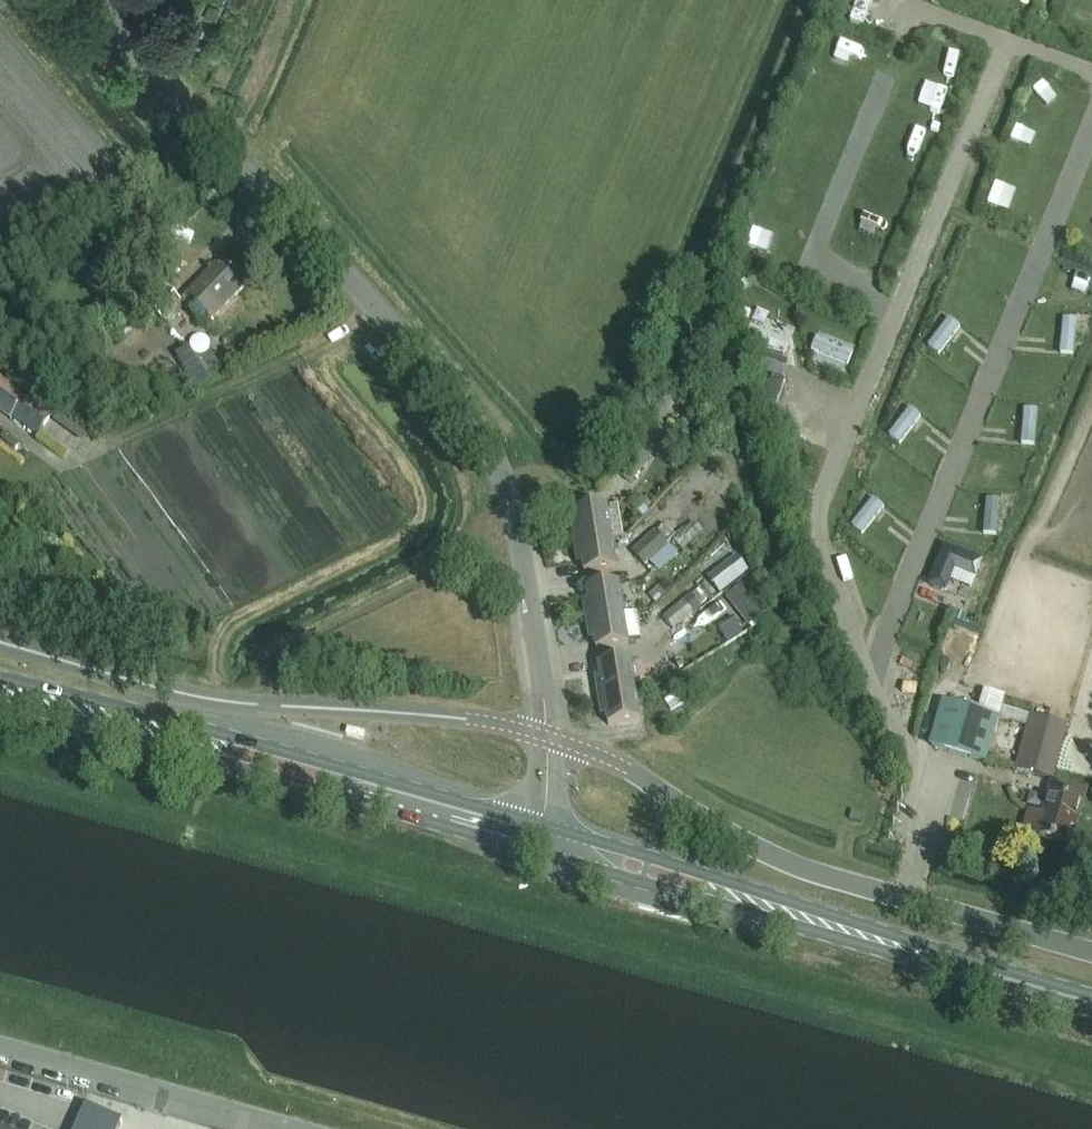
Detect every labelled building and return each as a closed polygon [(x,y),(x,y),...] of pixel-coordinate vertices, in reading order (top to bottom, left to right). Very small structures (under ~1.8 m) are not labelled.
[(852,19),(865,24),(873,0),(858,0),(852,19)] [(937,82),(957,87),(966,47),(946,42),(937,82)] [(247,288),(226,267),(222,271),(216,266),(186,297),(213,322),(247,288)] [(746,281),(740,285),(744,291),(750,287),(746,281)] [(181,302),(169,291),(151,309),(163,321),(181,302)] [(1064,320),(1061,355),(1076,357),(1079,321),(1064,320)] [(950,321),(929,348),(939,356),(961,328),(950,321)] [(751,328),(746,340),(786,356),(791,344),(751,328)] [(817,339),(812,352),(848,366),(853,354),(817,339)] [(766,354),(760,370),(783,379),(789,363),(766,354)] [(771,421),(787,383),(774,378),(758,416),(771,421)] [(0,380),(0,413),(12,421),(14,417),(40,435),(53,417),(0,380)] [(911,410),(890,438),(900,445),(921,418),(911,410)] [(1038,412),(1025,411),(1022,446),(1036,447),(1038,412)] [(8,434),(2,440),(15,454),(21,447),(8,434)] [(636,481),(651,459),(635,448),(620,470),(636,481)] [(637,501),(631,507),(642,519),(648,513),(646,511),(651,507),(642,498),(638,502),(637,501)] [(853,527),(863,536),(885,509),(875,500),(853,527)] [(987,501),(985,535),(998,536),(1001,502),(987,501)] [(611,504),(612,533),(624,533),(622,503),(611,504)] [(574,539),(575,545),(613,539),(608,509),(576,514),(577,524),(572,525),(574,538),(574,539)] [(657,530),(635,553),(649,566),(682,533),(671,523),(660,534),(657,530)] [(617,570),(613,539),(575,545),(576,552),(579,565),(583,564),(585,575),(617,570)] [(946,546),(929,586),(947,593),(955,572),(977,581),(984,562),(946,546)] [(746,583),(728,598),(750,627),(769,612),(746,583)] [(707,584),(692,597),(700,607),(702,608),(716,595),(707,584)] [(586,612),(587,621),(625,615),(620,585),(588,590),(589,601),(584,601),(586,612)] [(660,587),(650,597),(656,604),(666,594),(660,587)] [(665,620),(674,630),(688,618),(696,610),(700,607),(692,597),(691,597),(688,600),(679,608),(665,620)] [(965,625),(969,616),(958,611),(954,621),(965,625)] [(630,646),(625,615),(587,621),(589,631),(591,641),(595,640),(597,651),(630,646)] [(720,631),(728,644),(744,634),(737,622),(720,631)] [(598,688),(599,697),(637,691),(632,661),(600,666),(601,677),(596,677),(598,688)] [(692,699),(686,688),(665,701),(671,712),(692,699)] [(642,722),(637,691),(599,697),(601,707),(603,717),(607,716),(609,727),(642,722)] [(941,701),(928,746),(985,763),(999,719),(941,701)] [(1001,721),(1028,728),(1031,717),(1004,710),(1001,721)] [(1028,728),(1017,771),(1047,779),(1061,724),(1031,716),(1031,717),(1028,728)] [(1088,792),(1052,782),(1043,815),(1029,811),(1023,833),(1066,846),(1071,829),(1077,831),(1088,792)] [(79,1128),(121,1128),(126,1117),(92,1102),(79,1128)]
